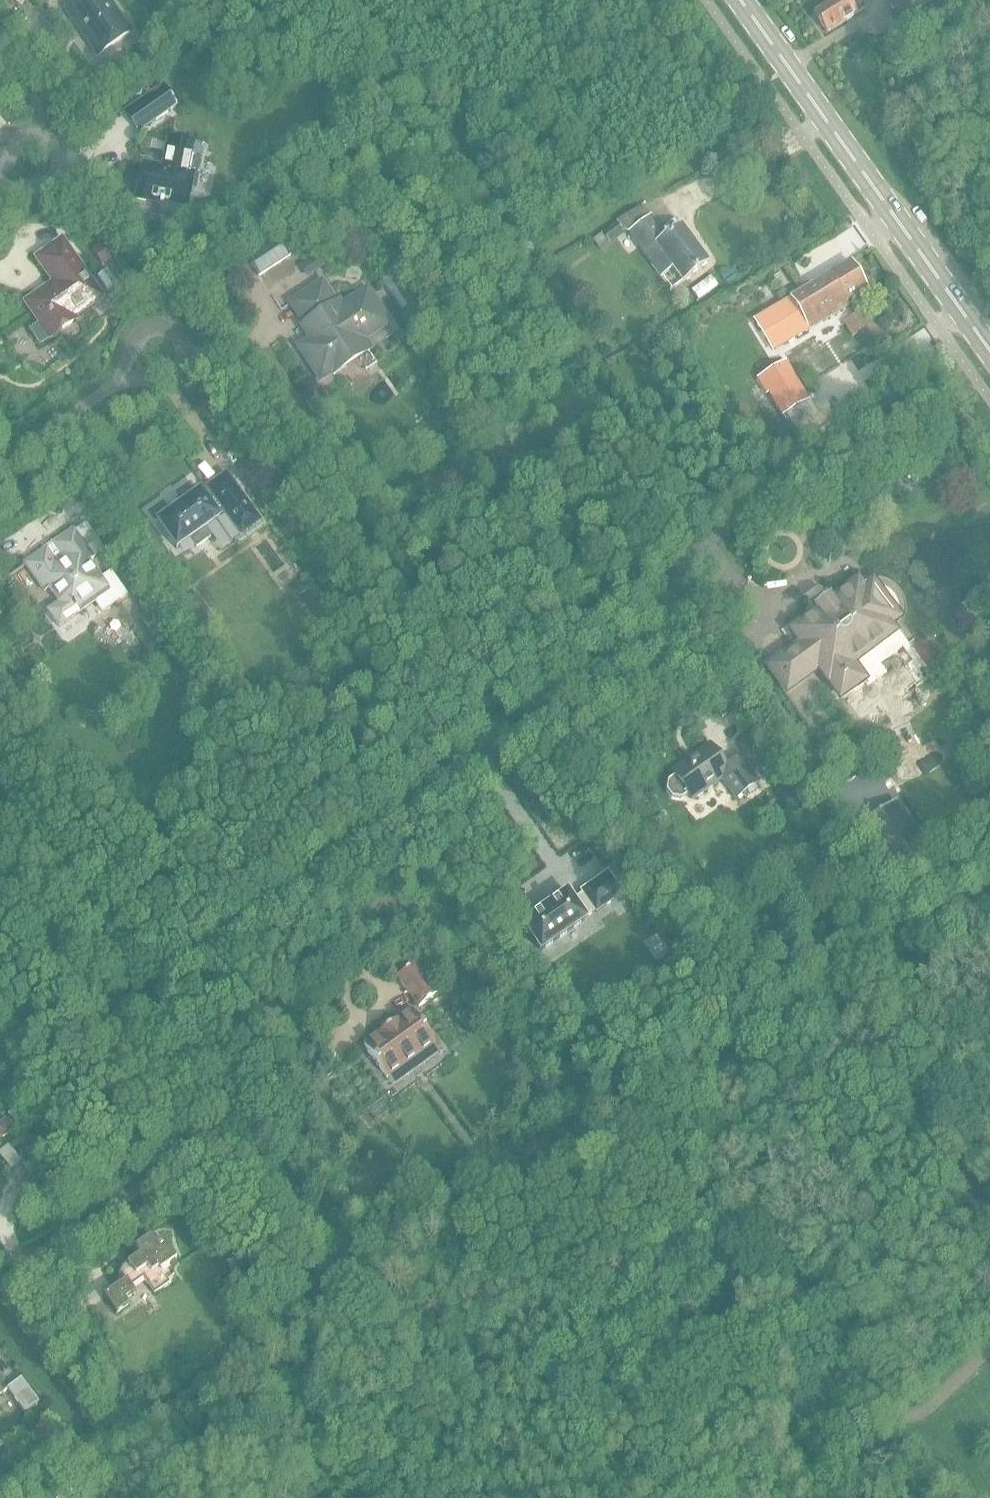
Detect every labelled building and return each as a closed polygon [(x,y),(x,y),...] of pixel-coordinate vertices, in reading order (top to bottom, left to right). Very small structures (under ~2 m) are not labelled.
[(98,55),(130,32),(108,0),(68,0),(72,5),(66,10),(98,55)] [(826,33),(864,9),(859,0),(829,0),(830,2),(813,12),(826,33)] [(901,22),(922,9),(917,0),(888,0),(887,0),(901,22)] [(19,35),(5,15),(0,18),(0,49),(19,35)] [(141,99),(156,120),(176,105),(162,85),(141,99)] [(194,174),(189,173),(194,145),(168,140),(163,168),(143,164),(136,199),(187,209),(194,174)] [(681,225),(665,237),(642,206),(616,222),(593,241),(600,250),(624,232),(630,233),(660,273),(672,265),(682,279),(707,260),(681,225)] [(245,255),(258,276),(291,255),(277,234),(245,255)] [(50,338),(75,320),(73,317),(102,297),(61,240),(36,258),(53,282),(25,302),(39,323),(32,328),(34,332),(33,335),(36,339),(40,340),(42,343),(50,338)] [(753,319),(772,351),(850,306),(846,300),(866,289),(850,262),(753,319)] [(338,302),(335,304),(321,283),(291,303),(305,324),(302,326),(311,339),(303,345),(313,360),(309,363),(320,379),(370,346),(367,340),(389,326),(366,291),(341,307),(338,302)] [(789,348),(762,364),(775,385),(801,369),(789,348)] [(159,521),(157,523),(159,525),(174,547),(176,549),(178,548),(190,539),(196,547),(210,537),(204,529),(216,520),(218,519),(218,518),(224,513),(233,526),(252,512),(225,474),(206,488),(207,489),(200,493),(200,492),(197,494),(184,504),(173,512),(159,522),(159,521)] [(47,611),(58,627),(78,613),(76,610),(107,588),(88,561),(104,550),(85,523),(74,531),(73,529),(52,544),(53,546),(47,550),(46,548),(25,563),(37,580),(41,577),(59,603),(47,611)] [(774,663),(770,666),(787,689),(819,665),(840,694),(863,677),(851,661),(893,630),(882,615),(883,614),(886,611),(887,606),(887,602),(882,595),(878,594),(873,594),(869,596),(868,596),(857,582),(832,600),(829,595),(814,606),(818,611),(793,629),(802,642),(792,650),(793,651),(785,657),(784,656),(782,657),(783,658),(775,665),(774,663)] [(182,606),(205,638),(218,628),(196,597),(182,606)] [(157,606),(154,608),(148,599),(144,598),(141,599),(139,601),(138,606),(139,608),(144,615),(140,617),(153,637),(170,626),(157,606)] [(710,745),(672,771),(669,773),(668,774),(666,778),(665,780),(665,783),(669,788),(672,793),(674,796),(676,797),(680,798),(683,799),(688,799),(692,798),(722,777),(736,797),(756,783),(738,759),(726,767),(710,745)] [(962,831),(923,785),(892,807),(928,853),(962,831)] [(624,894),(606,873),(581,891),(582,894),(573,901),(566,893),(520,924),(541,951),(587,919),(586,918),(596,911),(597,912),(624,894)] [(397,977),(419,1007),(437,993),(415,963),(397,977)] [(387,1078),(435,1043),(412,1011),(400,1019),(399,1018),(375,1036),(376,1037),(364,1045),(387,1078)] [(8,1113),(16,1125),(25,1119),(16,1107),(8,1113)] [(14,1129),(6,1119),(0,1123),(0,1139),(14,1129)] [(120,1280),(121,1281),(121,1283),(104,1294),(117,1313),(129,1304),(125,1299),(135,1292),(131,1286),(143,1278),(154,1294),(175,1279),(166,1266),(176,1259),(162,1239),(156,1243),(151,1236),(135,1246),(140,1254),(123,1266),(122,1267),(121,1268),(120,1270),(119,1272),(119,1273),(119,1275),(119,1278),(120,1280)] [(7,1387),(25,1412),(39,1402),(21,1377),(7,1387)]
